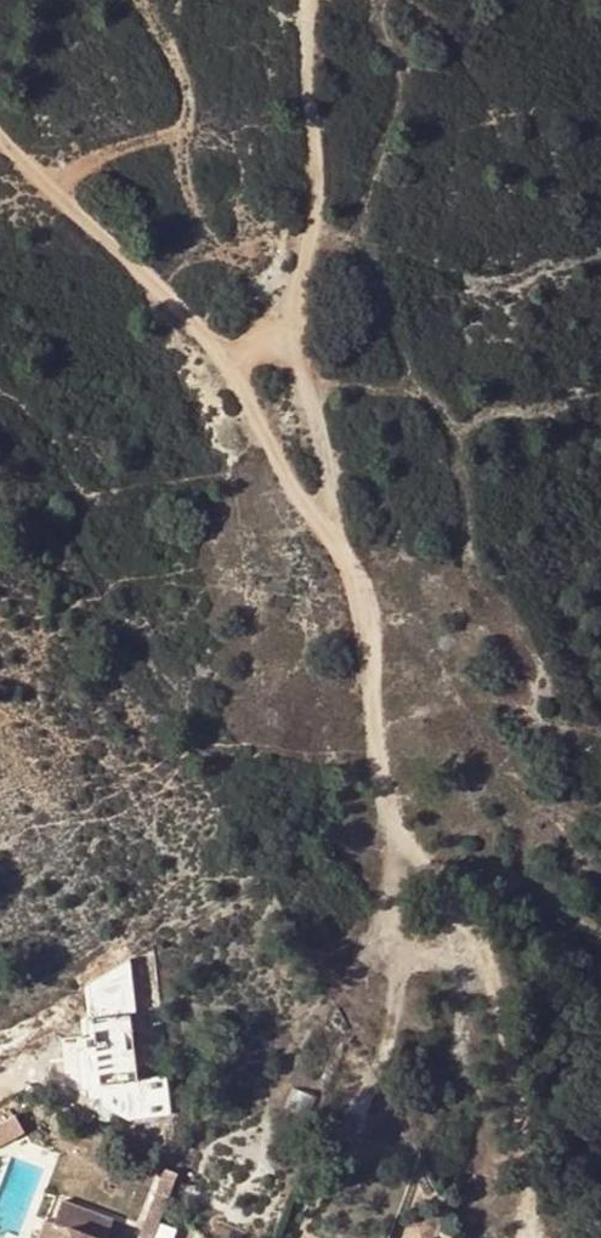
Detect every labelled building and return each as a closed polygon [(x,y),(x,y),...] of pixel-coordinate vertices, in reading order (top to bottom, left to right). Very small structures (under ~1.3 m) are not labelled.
[(395,1115),(389,1103),(376,1110),(383,1122),(395,1115)] [(0,1123),(0,1146),(26,1133),(16,1114),(0,1123)] [(70,1227),(99,1237),(107,1237),(114,1219),(62,1200),(54,1222),(70,1227)] [(70,1227),(54,1222),(45,1218),(38,1237),(66,1237),(70,1227)] [(70,1227),(66,1237),(99,1237),(70,1227)]
